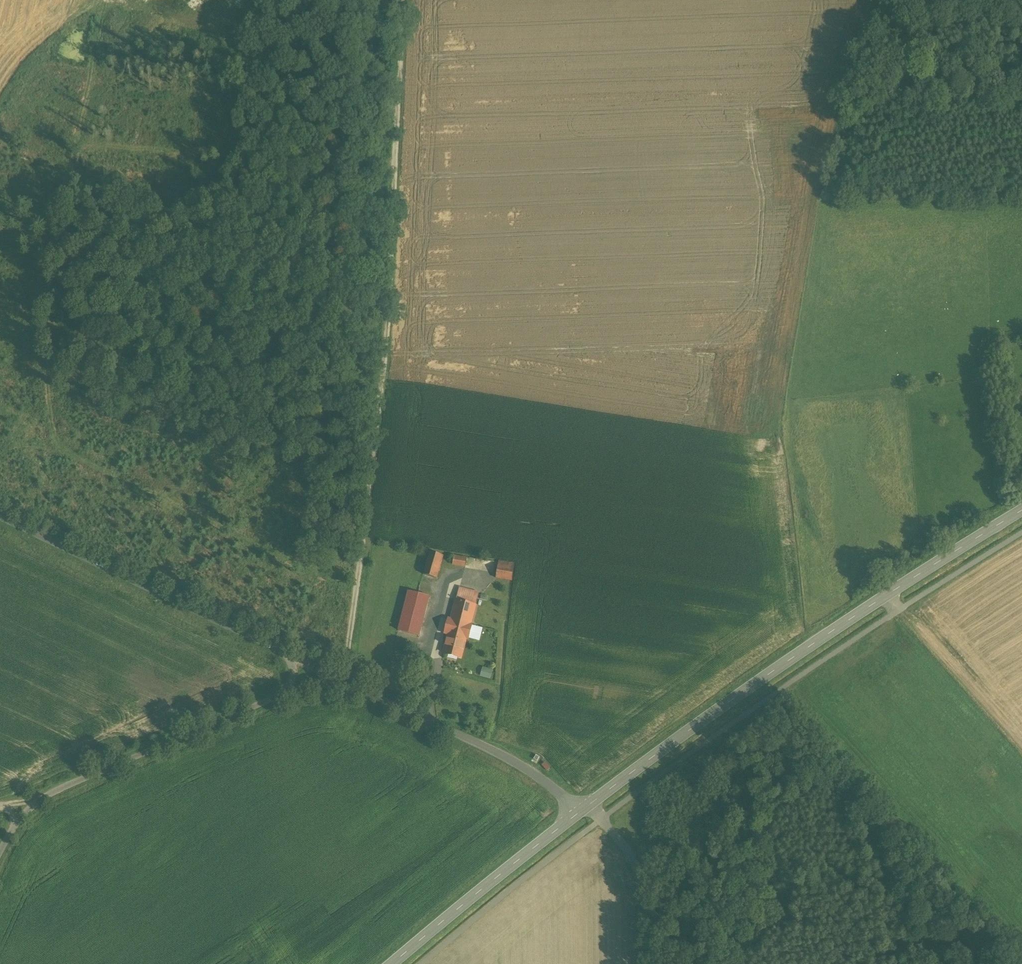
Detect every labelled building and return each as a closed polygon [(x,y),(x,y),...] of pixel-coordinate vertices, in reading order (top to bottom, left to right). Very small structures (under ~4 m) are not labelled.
[(443,556),(431,553),(424,575),(436,578),(443,556)] [(467,558),(455,556),(453,564),(465,566),(467,558)] [(500,562),(497,579),(512,581),(514,564),(500,562)] [(460,590),(457,602),(475,607),(478,595),(460,590)] [(429,596),(409,591),(398,631),(418,636),(429,596)] [(457,602),(443,655),(461,660),(475,607),(457,602)] [(492,671),(484,669),(482,677),(490,679),(492,671)]
